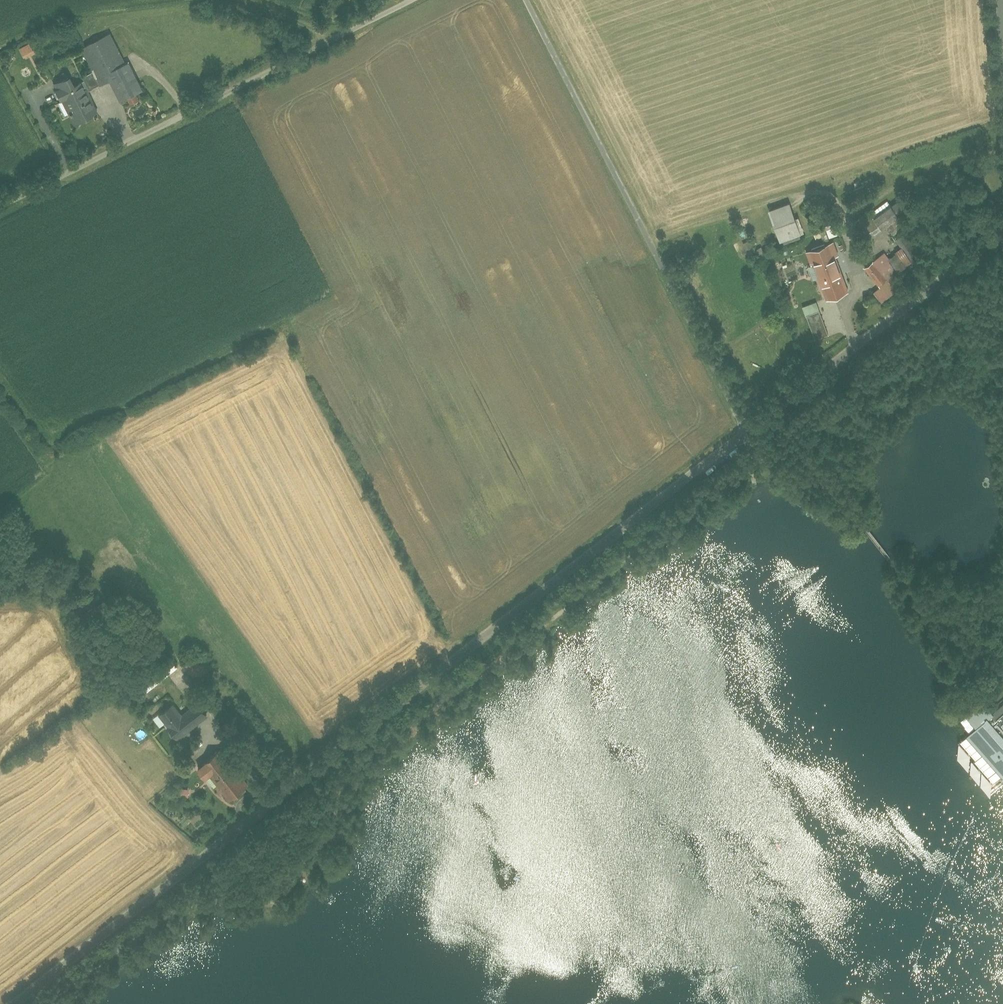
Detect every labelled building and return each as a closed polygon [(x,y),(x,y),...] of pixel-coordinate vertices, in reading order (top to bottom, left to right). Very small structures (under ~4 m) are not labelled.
[(127,60),(112,30),(82,46),(94,69),(83,75),(90,88),(100,82),(101,84),(112,79),(122,99),(128,96),(132,103),(141,98),(138,92),(145,88),(130,58),(127,60)] [(37,53),(30,41),(19,47),(26,59),(37,53)] [(99,110),(83,79),(75,83),(69,73),(54,81),(56,87),(55,87),(61,99),(62,98),(75,123),(99,110)] [(906,193),(894,203),(902,214),(914,204),(906,193)] [(908,224),(889,196),(855,220),(868,238),(885,226),(892,235),(908,224)] [(791,201),(770,209),(782,241),(804,233),(803,231),(805,231),(800,216),(797,217),(791,201)] [(831,236),(842,233),(838,221),(827,224),(831,236)] [(887,251),(866,266),(881,285),(875,291),(883,301),(911,281),(901,271),(915,261),(922,256),(907,231),(897,237),(902,246),(896,250),(897,251),(891,256),(887,251)] [(759,251),(751,238),(743,242),(751,256),(759,251)] [(820,277),(828,298),(851,290),(837,255),(841,254),(836,239),(807,250),(813,264),(810,266),(815,279),(820,277)] [(768,252),(763,244),(758,247),(762,255),(768,252)] [(831,332),(818,300),(805,305),(817,337),(831,332)] [(196,654),(185,661),(194,674),(205,666),(196,654)] [(179,739),(209,715),(198,701),(184,713),(175,702),(160,714),(179,739)] [(967,737),(1002,777),(1002,778),(1002,706),(967,737)] [(1002,777),(967,737),(959,745),(995,785),(1002,777)] [(252,784),(223,747),(198,767),(213,787),(215,786),(222,794),(225,792),(231,800),(252,784)] [(186,775),(199,765),(191,755),(179,764),(186,775)] [(191,787),(182,786),(181,796),(190,797),(191,787)]
